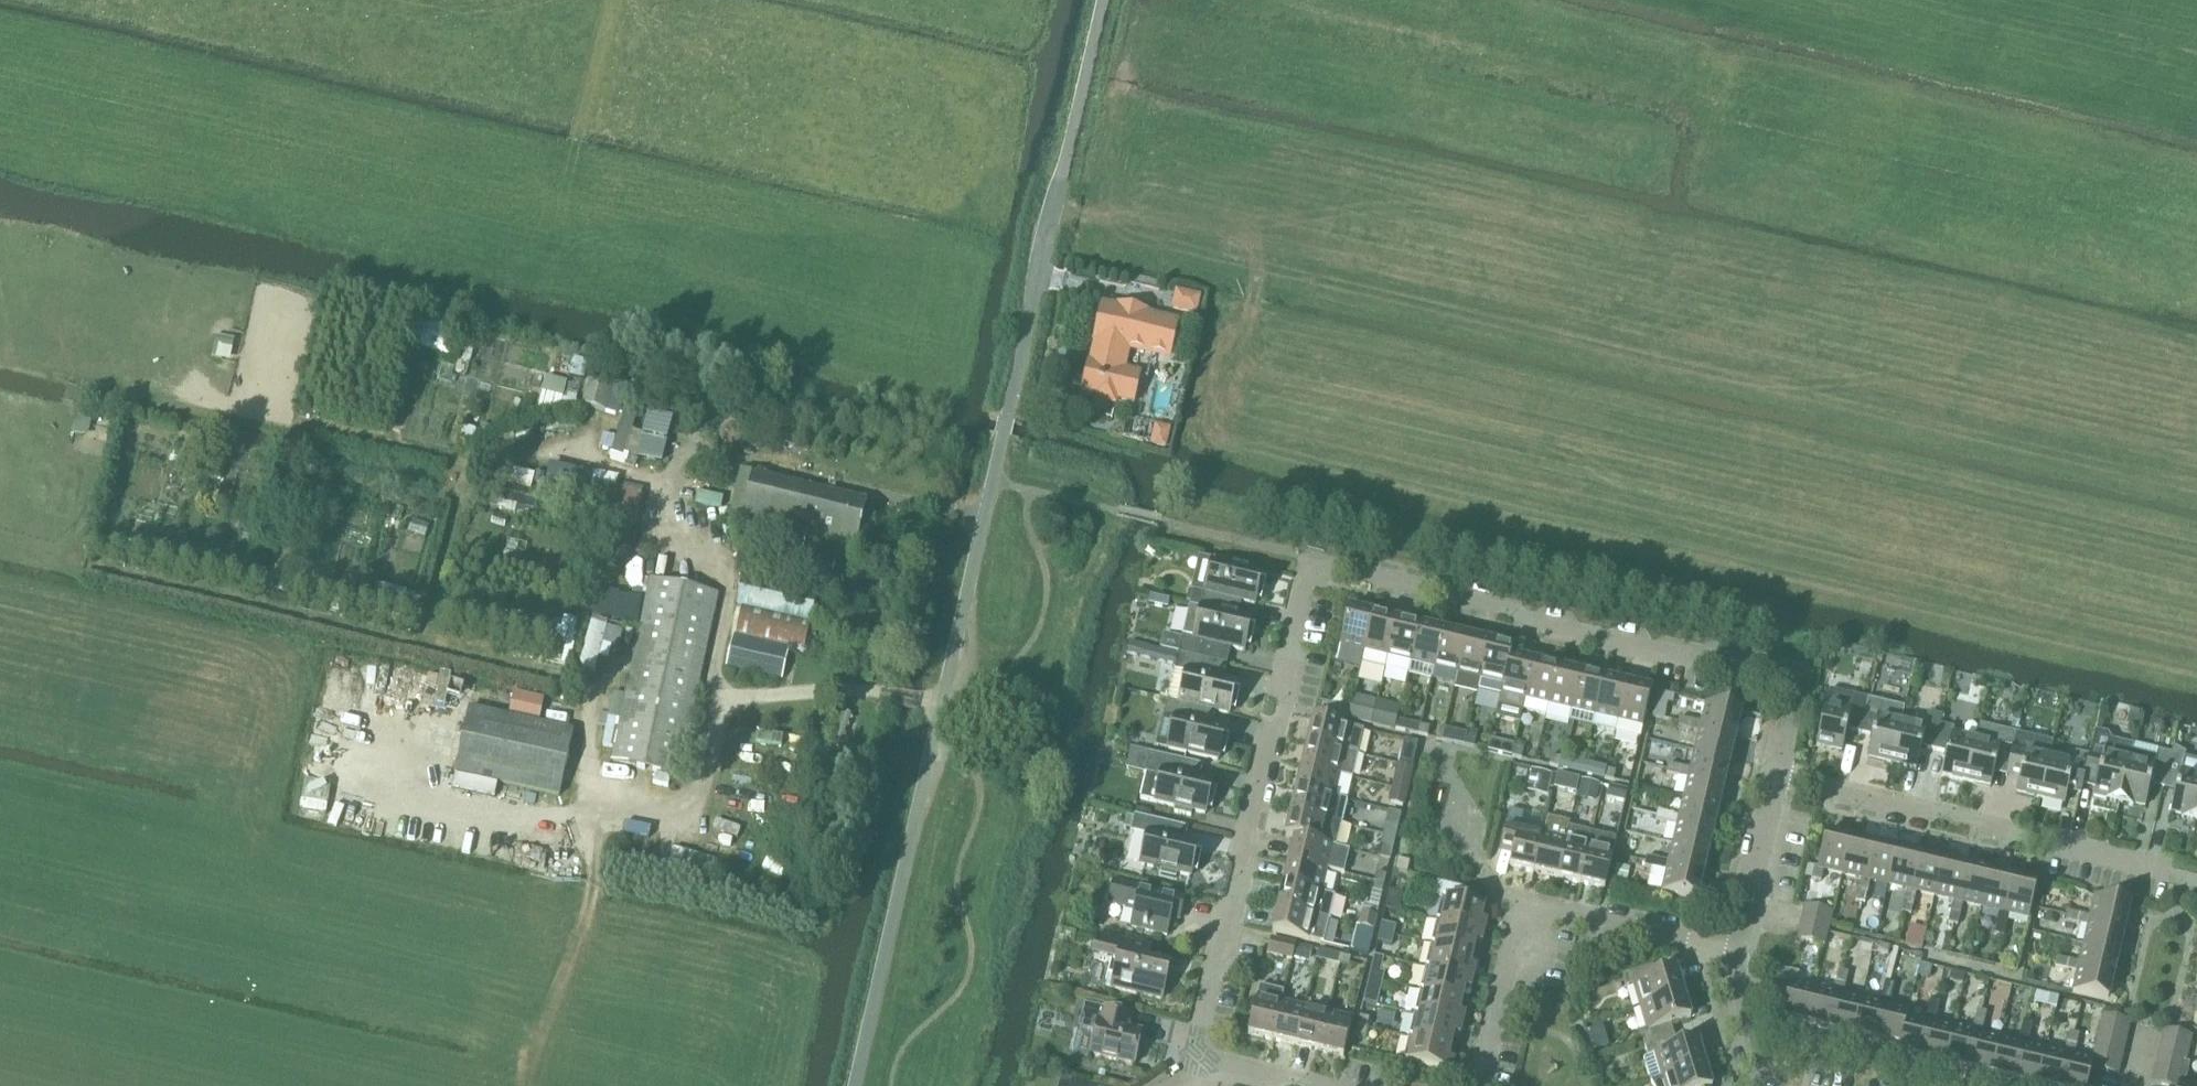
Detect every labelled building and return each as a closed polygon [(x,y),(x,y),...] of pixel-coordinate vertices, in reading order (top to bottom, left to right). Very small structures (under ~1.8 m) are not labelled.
[(1171,310),(1197,316),(1202,297),(1175,291),(1171,310)] [(1137,382),(1129,380),(1136,350),(1169,357),(1176,324),(1144,316),(1144,313),(1119,307),(1119,310),(1102,307),(1094,340),(1099,341),(1093,365),(1089,364),(1083,389),(1117,397),(1117,400),(1132,404),(1137,382)] [(583,405),(619,415),(628,382),(592,372),(583,405)] [(543,405),(575,409),(579,378),(547,374),(543,405)] [(653,405),(638,455),(658,461),(673,411),(653,405)] [(625,411),(611,455),(622,459),(636,415),(625,411)] [(1150,444),(1167,448),(1172,427),(1155,423),(1150,444)] [(548,490),(639,513),(643,495),(616,489),(619,477),(591,470),(590,475),(578,472),(578,475),(553,469),(548,490)] [(853,545),(864,501),(740,471),(730,515),(784,528),(779,547),(801,552),(806,533),(853,545)] [(366,566),(368,514),(342,513),(340,565),(366,566)] [(509,537),(506,556),(525,560),(529,541),(509,537)] [(1194,590),(1190,607),(1230,616),(1234,601),(1254,606),(1262,575),(1212,564),(1206,593),(1194,590)] [(809,623),(815,597),(741,579),(735,605),(809,623)] [(650,580),(640,628),(611,761),(677,776),(716,594),(650,580)] [(1190,607),(1183,636),(1179,654),(1219,664),(1223,648),(1243,652),(1251,621),(1230,616),(1190,607)] [(736,634),(804,651),(810,625),(743,608),(736,634)] [(1349,610),(1338,657),(1362,663),(1373,616),(1349,610)] [(1373,616),(1362,663),(1385,668),(1397,621),(1373,616)] [(564,621),(555,663),(569,666),(578,624),(564,621)] [(1397,621),(1385,668),(1408,674),(1419,627),(1397,621)] [(1419,627),(1408,674),(1432,679),(1443,632),(1419,627)] [(1443,632),(1432,679),(1455,684),(1465,638),(1443,632)] [(780,679),(787,648),(733,635),(726,666),(780,679)] [(1465,638),(1455,684),(1478,690),(1489,643),(1465,638)] [(1510,658),(1511,658),(1513,649),(1489,643),(1478,690),(1500,695),(1502,696),(1510,658)] [(1168,701),(1208,711),(1228,715),(1236,684),(1215,680),(1219,664),(1179,654),(1168,701)] [(1502,696),(1500,695),(1498,704),(1523,710),(1534,664),(1511,658),(1510,658),(1502,696)] [(1546,715),(1558,669),(1534,664),(1523,710),(1546,715)] [(1558,669),(1546,715),(1569,721),(1580,675),(1558,669)] [(1580,675),(1569,721),(1592,726),(1603,680),(1580,675)] [(1603,680),(1592,726),(1616,732),(1627,686),(1603,680)] [(1875,697),(1901,702),(1904,689),(1878,684),(1875,697)] [(1640,738),(1651,691),(1627,686),(1616,732),(1640,738)] [(1859,733),(1867,698),(1830,689),(1817,746),(1842,752),(1847,731),(1859,733)] [(1351,710),(1349,719),(1372,725),(1374,715),(1373,715),(1376,702),(1355,697),(1352,710),(1351,710)] [(1867,698),(1859,733),(1873,737),(1868,758),(1892,764),(1901,721),(1904,707),(1867,698)] [(1157,747),(1168,750),(1218,762),(1225,731),(1205,726),(1208,711),(1168,701),(1157,747)] [(1374,715),(1372,725),(1395,730),(1397,721),(1400,707),(1377,702),(1374,715)] [(1326,704),(1324,714),(1349,719),(1351,710),(1326,704)] [(1742,713),(1707,704),(1702,724),(1701,729),(1736,737),(1742,713)] [(558,796),(572,731),(469,709),(455,773),(558,796)] [(1901,721),(1892,764),(1917,769),(1922,748),(1934,751),(1940,725),(1942,716),(1928,713),(1925,727),(1901,721)] [(1363,731),(1314,719),(1308,744),(1357,756),(1363,731)] [(1680,719),(1678,728),(1689,731),(1691,721),(1680,719)] [(1397,721),(1395,730),(1419,736),(1421,726),(1397,721)] [(1736,737),(1701,729),(1702,724),(1691,721),(1689,731),(1700,733),(1695,752),(1731,760),(1736,737)] [(1966,781),(1975,739),(1953,733),(1954,728),(1940,725),(1934,751),(1947,754),(1942,776),(1966,781)] [(1979,725),(1976,739),(1975,739),(1966,781),(1991,787),(1996,765),(2009,768),(2017,734),(1979,725)] [(1421,726),(1419,736),(1428,738),(1430,728),(1421,726)] [(2089,756),(2086,771),(2099,774),(2094,795),(2105,798),(2105,800),(2119,804),(2129,759),(2132,745),(2113,741),(2108,733),(2095,730),(2089,756)] [(2053,742),(2030,737),(2017,734),(2009,768),(2021,771),(2016,793),(2040,799),(2049,756),(2050,756),(2053,742)] [(1464,746),(1467,737),(1458,735),(1455,744),(1464,746)] [(1467,737),(1464,746),(1474,749),(1476,739),(1467,737)] [(1406,741),(1400,765),(1412,768),(1418,744),(1406,741)] [(1357,756),(1308,744),(1302,767),(1340,776),(1340,777),(1352,780),(1357,756)] [(2132,745),(2129,759),(2119,804),(2133,807),(2133,804),(2145,807),(2150,785),(2163,788),(2170,754),(2132,745)] [(1505,746),(1503,755),(1512,757),(1514,748),(1505,746)] [(1521,760),(1523,750),(1514,748),(1512,757),(1521,760)] [(1695,752),(1691,771),(1690,775),(1725,783),(1731,760),(1695,752)] [(2086,771),(2089,756),(2076,753),(2074,762),(2050,756),(2049,756),(2040,799),(2065,804),(2070,783),(2083,786),(2086,771)] [(1150,754),(1140,800),(1156,804),(1205,815),(1212,784),(1191,779),(1195,764),(1150,754)] [(2185,758),(2170,754),(2163,788),(2176,791),(2171,813),(2182,816),(2182,819),(2196,822),(2196,816),(2196,760),(2185,758)] [(1551,757),(1549,766),(1558,768),(1560,759),(1551,757)] [(1567,771),(1569,761),(1560,759),(1558,768),(1567,771)] [(1669,765),(1667,775),(1678,777),(1680,768),(1669,765)] [(1334,798),(1340,777),(1340,776),(1302,767),(1297,791),(1334,799),(1334,798)] [(1599,768),(1597,777),(1605,779),(1607,770),(1599,768)] [(1725,783),(1690,775),(1691,771),(1680,768),(1678,777),(1689,780),(1685,798),(1720,806),(1725,783)] [(1615,782),(1617,772),(1607,770),(1605,779),(1615,782)] [(1532,772),(1529,787),(1547,791),(1550,776),(1532,772)] [(1410,778),(1397,775),(1394,789),(1407,792),(1410,778)] [(1576,793),(1579,780),(1557,775),(1554,788),(1576,793)] [(1576,793),(1575,796),(1595,801),(1598,785),(1579,780),(1576,793)] [(1610,787),(1607,798),(1625,802),(1627,792),(1610,787)] [(1390,804),(1403,807),(1407,792),(1394,789),(1390,804)] [(1291,814),(1341,826),(1347,801),(1334,798),(1334,799),(1297,791),(1291,814)] [(1720,806),(1685,798),(1680,817),(1679,821),(1714,830),(1720,806)] [(1509,811),(1501,846),(1514,849),(1509,867),(1533,873),(1542,835),(1520,830),(1524,814),(1509,811)] [(1658,811),(1656,821),(1666,824),(1669,814),(1658,811)] [(1388,812),(1383,836),(1396,839),(1401,815),(1388,812)] [(1341,826),(1291,814),(1286,838),(1294,840),(1295,838),(1323,845),(1323,844),(1333,847),(1337,848),(1341,826)] [(1714,830),(1679,821),(1680,817),(1669,814),(1666,824),(1678,826),(1673,845),(1709,853),(1714,830)] [(1190,878),(1197,847),(1176,842),(1180,827),(1135,816),(1131,832),(1148,836),(1141,866),(1162,871),(1160,876),(1176,880),(1177,875),(1190,878)] [(1568,829),(1566,840),(1565,840),(1556,878),(1580,884),(1592,834),(1568,829)] [(1604,890),(1607,879),(1616,839),(1592,833),(1592,834),(1580,884),(1604,890)] [(1542,835),(1533,873),(1556,878),(1565,840),(1542,835)] [(1814,868),(1811,880),(1821,883),(1823,871),(1841,875),(1850,840),(1826,835),(1818,869),(1814,868)] [(1396,839),(1383,836),(1377,858),(1390,861),(1396,839)] [(1289,863),(1327,872),(1333,847),(1323,844),(1323,845),(1295,838),(1294,840),(1289,863)] [(1841,875),(1860,880),(1865,881),(1873,846),(1850,840),(1841,875)] [(1709,853),(1673,845),(1669,863),(1668,868),(1703,876),(1709,853)] [(1873,846),(1865,881),(1860,880),(1858,891),(1867,893),(1870,882),(1888,886),(1896,851),(1873,846)] [(1886,897),(1904,901),(1907,891),(1911,892),(1920,857),(1896,851),(1888,886),(1886,897)] [(1920,857),(1911,892),(1907,891),(1904,901),(1904,902),(1914,904),(1916,893),(1935,898),(1943,862),(1920,857)] [(1647,858),(1644,868),(1656,870),(1658,861),(1647,858)] [(1407,876),(1408,875),(1410,863),(1397,860),(1394,873),(1407,876)] [(1662,892),(1698,901),(1703,876),(1668,868),(1669,863),(1658,861),(1656,870),(1667,873),(1662,892)] [(1935,898),(1953,902),(1958,903),(1966,868),(1943,862),(1935,898)] [(1327,872),(1289,863),(1283,886),(1321,895),(1321,894),(1327,872)] [(1613,880),(1623,882),(1627,867),(1617,865),(1613,880)] [(1958,903),(1953,902),(1950,913),(1960,915),(1963,904),(1981,908),(1990,873),(1966,868),(1958,903)] [(1990,873),(1981,908),(1999,913),(2004,914),(2012,879),(1990,873)] [(1387,876),(1377,874),(1375,883),(1384,885),(1387,876)] [(2012,879),(2004,914),(1999,913),(1997,924),(2006,926),(2009,915),(2028,920),(2037,884),(2012,879)] [(1134,911),(1130,928),(1167,937),(1171,921),(1179,923),(1185,898),(1114,881),(1108,905),(1134,911)] [(1373,892),(1382,895),(1384,885),(1375,883),(1373,892)] [(1465,890),(1437,883),(1434,898),(1442,900),(1437,923),(1485,934),(1487,923),(1481,922),(1484,908),(1462,903),(1465,890)] [(1326,920),(1326,921),(1330,922),(1330,920),(1326,919),(1330,914),(1332,905),(1332,897),(1332,896),(1321,894),(1321,895),(1283,886),(1278,909),(1326,920)] [(1858,891),(1855,902),(1864,904),(1867,893),(1858,891)] [(1390,892),(1385,910),(1399,913),(1403,895),(1390,892)] [(2130,906),(2095,898),(2090,917),(2089,922),(2124,930),(2130,906)] [(1904,902),(1901,913),(1911,915),(1914,904),(1904,902)] [(1806,906),(1802,920),(1829,927),(1832,913),(1806,906)] [(1272,933),(1310,942),(1310,941),(1321,944),(1321,943),(1325,937),(1327,928),(1326,921),(1326,920),(1278,909),(1272,933)] [(1365,909),(1363,925),(1376,927),(1378,911),(1365,909)] [(2068,912),(2066,922),(2077,924),(2079,915),(2068,912)] [(1950,913),(1948,924),(1957,926),(1960,915),(1950,913)] [(2084,945),(2119,954),(2124,930),(2089,922),(2090,917),(2079,915),(2077,924),(2088,927),(2084,945)] [(1431,946),(1473,956),(1476,944),(1482,945),(1485,934),(1437,923),(1431,946)] [(1997,924),(1994,935),(2004,937),(2006,926),(1997,924)] [(1382,925),(1379,934),(1389,936),(1391,927),(1382,925)] [(1827,933),(1800,927),(1797,940),(1824,947),(1827,933)] [(1379,934),(1377,943),(1387,946),(1389,936),(1379,934)] [(1111,964),(1105,988),(1161,1001),(1168,970),(1146,965),(1150,949),(1099,936),(1093,959),(1111,964)] [(1270,940),(1267,955),(1289,960),(1293,945),(1270,940)] [(1289,960),(1304,964),(1308,949),(1293,945),(1289,960)] [(2078,968),(2113,977),(2119,954),(2084,945),(2079,964),(2078,968)] [(1426,969),(1474,980),(1476,969),(1470,968),(1473,956),(1431,946),(1426,969)] [(2055,968),(2066,971),(2068,961),(2057,959),(2055,968)] [(2113,977),(2078,968),(2079,964),(2068,961),(2066,971),(2077,973),(2073,993),(2108,1001),(2113,977)] [(1653,965),(1623,975),(1627,987),(1632,986),(1639,1009),(1684,996),(1676,971),(1657,977),(1653,965)] [(1420,992),(1462,1002),(1465,990),(1471,991),(1474,980),(1426,969),(1420,992)] [(1380,974),(1371,972),(1369,980),(1379,982),(1380,974)] [(1806,1024),(1814,989),(1796,985),(1799,974),(1790,972),(1787,985),(1790,985),(1782,1019),(1806,1024)] [(1839,972),(1836,983),(1846,985),(1848,974),(1839,972)] [(1367,991),(1376,993),(1379,982),(1369,980),(1367,991)] [(1830,1030),(1838,995),(1843,996),(1846,985),(1836,983),(1833,994),(1814,989),(1806,1024),(1830,1030)] [(1885,983),(1882,994),(1892,996),(1895,985),(1885,983)] [(1259,988),(1248,1035),(1273,1041),(1282,1004),(1282,1003),(1284,994),(1259,988)] [(1415,1015),(1463,1026),(1465,1015),(1459,1014),(1462,1002),(1420,992),(1415,1015)] [(1876,1041),(1885,1006),(1890,1007),(1892,996),(1882,994),(1880,1005),(1861,1000),(1853,1036),(1876,1041)] [(1861,1000),(1843,996),(1838,995),(1830,1030),(1853,1036),(1861,1000)] [(1684,996),(1639,1009),(1646,1031),(1641,1032),(1645,1046),(1675,1037),(1671,1025),(1691,1019),(1684,996)] [(1931,1000),(1928,1012),(1938,1014),(1940,1003),(1931,1000)] [(1282,1004),(1273,1041),(1295,1047),(1304,1009),(1282,1004)] [(1134,1066),(1142,1034),(1128,1030),(1131,1017),(1084,1005),(1079,1030),(1095,1033),(1090,1056),(1134,1066)] [(1876,1041),(1899,1047),(1900,1047),(1907,1018),(1909,1012),(1890,1007),(1885,1006),(1876,1041)] [(1304,1009),(1295,1047),(1318,1052),(1327,1014),(1304,1009)] [(1977,1011),(1974,1022),(1984,1025),(1986,1013),(1977,1011)] [(1922,1059),(1930,1024),(1935,1025),(1938,1014),(1928,1012),(1925,1023),(1907,1018),(1900,1047),(1899,1047),(1898,1053),(1922,1059)] [(1343,1058),(1345,1049),(1352,1020),(1327,1014),(1318,1052),(1343,1058)] [(1409,1039),(1451,1049),(1454,1036),(1460,1037),(1463,1026),(1415,1015),(1409,1039)] [(2130,1022),(2122,1020),(2103,1016),(2100,1030),(2127,1036),(2130,1022)] [(1369,1020),(1360,1017),(1358,1027),(1367,1029),(1369,1020)] [(1953,1029),(1945,1064),(1968,1070),(1977,1035),(1981,1036),(1984,1025),(1974,1022),(1972,1033),(1953,1029)] [(2023,1022),(2021,1033),(2030,1036),(2033,1024),(2023,1022)] [(1930,1024),(1922,1059),(1945,1064),(1953,1029),(1935,1025),(1930,1024)] [(1355,1036),(1365,1038),(1367,1029),(1358,1027),(1355,1036)] [(2100,1030),(2097,1043),(2124,1050),(2127,1036),(2100,1030)] [(2191,1037),(2164,1031),(2161,1044),(2188,1051),(2191,1037)] [(2000,1040),(1991,1075),(2014,1081),(2023,1046),(2027,1047),(2030,1036),(2021,1033),(2018,1045),(2000,1040)] [(2070,1033),(2067,1044),(2077,1047),(2079,1035),(2070,1033)] [(1977,1035),(1968,1070),(1991,1075),(2000,1040),(1981,1036),(1977,1035)] [(1651,1082),(1661,1079),(1704,1065),(1697,1042),(1678,1048),(1675,1037),(1645,1046),(1649,1058),(1644,1059),(1651,1082)] [(1403,1063),(1451,1074),(1454,1062),(1448,1061),(1451,1049),(1409,1039),(1403,1063)] [(2097,1043),(2094,1056),(2121,1063),(2124,1050),(2097,1043)] [(2038,1085),(2062,1085),(2069,1057),(2074,1058),(2077,1047),(2067,1044),(2065,1056),(2046,1051),(2038,1085)] [(2188,1051),(2161,1044),(2158,1058),(2185,1064),(2185,1063),(2188,1051)] [(2014,1081),(2037,1085),(2038,1085),(2046,1051),(2027,1047),(2023,1046),(2014,1081)] [(2093,1062),(2091,1070),(2118,1076),(2121,1063),(2094,1056),(2092,1062),(2093,1062)] [(2062,1085),(2088,1085),(2091,1070),(2093,1062),(2092,1062),(2074,1058),(2069,1057),(2062,1085)] [(2185,1063),(2185,1064),(2158,1058),(2155,1071),(2186,1079),(2189,1064),(2185,1063)] [(1661,1079),(1651,1082),(1651,1083),(1653,1085),(1711,1085),(1704,1065),(1661,1079)] [(2186,1079),(2155,1071),(2152,1084),(2160,1085),(2181,1085),(2182,1083),(2184,1084),(2186,1079)] [(1096,1085),(1064,1078),(1062,1085),(1096,1085)]
